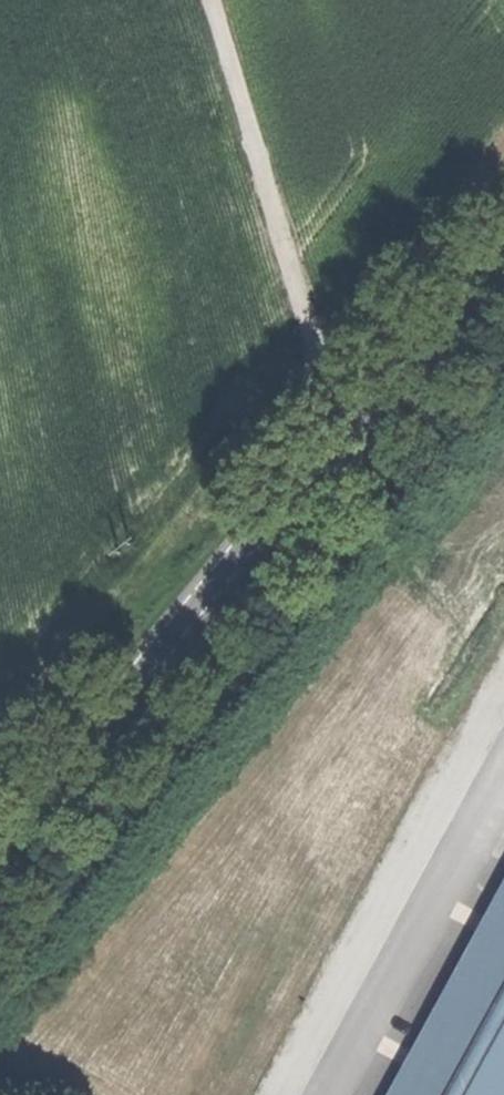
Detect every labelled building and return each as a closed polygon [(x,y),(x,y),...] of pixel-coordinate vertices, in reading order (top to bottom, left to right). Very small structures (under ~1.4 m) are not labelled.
[(394,1094),(503,1094),(503,892),(394,1094)]
